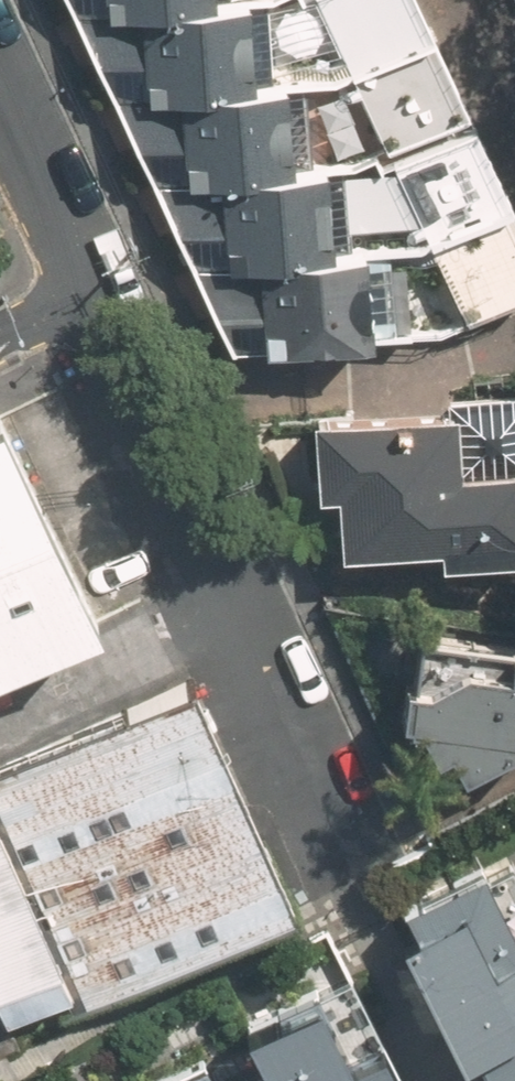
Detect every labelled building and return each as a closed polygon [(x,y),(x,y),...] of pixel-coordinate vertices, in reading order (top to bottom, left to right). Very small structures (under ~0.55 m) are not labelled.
[(108,17),(140,14),(148,93),(176,91),(185,180),(222,176),(230,262),(262,259),(272,359),(479,338),(477,319),(514,300),(514,192),(427,0),(107,0),(108,17)] [(312,411),(316,501),(336,500),(338,551),(441,547),(442,560),(514,557),(514,388),(447,391),(448,404),(312,411)] [(89,625),(0,429),(0,665),(89,625)] [(422,639),(408,715),(421,718),(442,752),(451,746),(467,773),(514,745),(514,645),(513,645),(510,670),(491,668),(494,647),(422,639)] [(166,686),(0,760),(0,1021),(264,904),(166,686)] [(488,865),(407,905),(420,930),(406,937),(466,1057),(481,1050),(497,1080),(514,1080),(514,919),(488,865)] [(278,1080),(402,1080),(382,1039),(355,1052),(325,989),(251,1024),(278,1080)] [(212,1063),(170,1080),(220,1080),(212,1063)]
